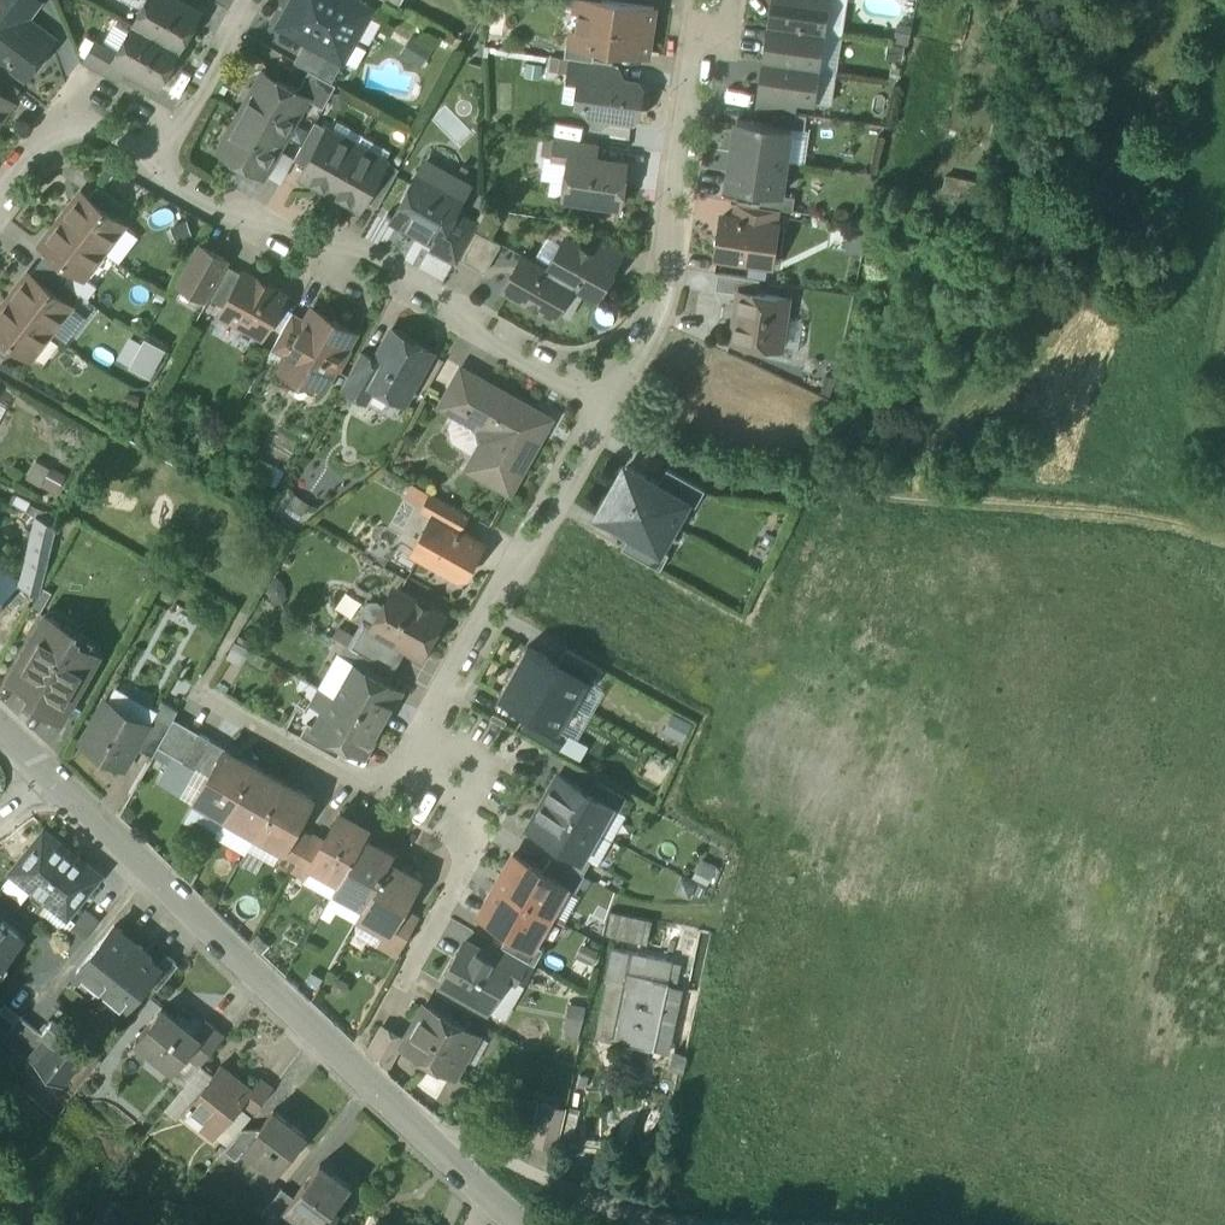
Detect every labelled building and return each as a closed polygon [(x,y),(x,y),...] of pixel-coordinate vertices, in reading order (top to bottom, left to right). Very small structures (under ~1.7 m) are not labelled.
[(39,0),(0,0),(0,3),(4,6),(5,4),(25,19),(40,0),(39,0)] [(150,6),(143,8),(134,24),(179,49),(200,11),(179,0),(154,0),(150,6)] [(357,0),(296,0),(294,5),(293,5),(289,6),(278,26),(305,41),(306,40),(343,61),(373,9),(357,0)] [(571,42),(596,46),(648,53),(655,6),(610,0),(578,0),(571,42)] [(770,24),(823,32),(828,0),(774,0),(770,24)] [(5,4),(4,6),(0,11),(0,55),(27,75),(53,40),(25,19),(5,4)] [(179,49),(134,24),(125,41),(127,48),(122,57),(118,65),(124,68),(158,87),(179,49)] [(823,32),(770,24),(765,60),(818,68),(823,32)] [(343,61),(306,40),(305,41),(294,61),(309,69),(332,82),(343,61)] [(571,42),(567,41),(565,57),(570,58),(594,61),(596,46),(571,42)] [(122,57),(95,42),(84,62),(117,81),(124,68),(118,65),(122,57)] [(431,50),(419,42),(410,58),(421,65),(431,50)] [(594,61),(570,58),(567,79),(583,82),(580,103),(599,126),(611,117),(633,120),(639,115),(643,88),(637,82),(612,78),(614,64),(594,61)] [(818,68),(765,60),(760,94),(761,94),(761,93),(795,98),(794,98),(813,101),(818,68)] [(332,82),(309,69),(298,91),(307,96),(306,97),(323,107),(336,84),(332,82)] [(0,73),(0,93),(11,101),(20,88),(0,73)] [(298,91),(269,75),(261,77),(242,112),(285,136),(306,97),(307,96),(298,91)] [(12,102),(11,101),(0,93),(0,118),(12,102)] [(795,98),(761,93),(761,94),(759,108),(773,110),(792,113),(794,98),(795,98)] [(792,113),(773,110),(772,124),(791,127),(805,129),(807,115),(792,113)] [(285,136),(242,112),(220,151),(263,175),(285,136)] [(772,124),(737,120),(732,153),(786,161),(791,127),(772,124)] [(315,121),(294,159),(307,166),(328,128),(315,121)] [(357,145),(328,128),(307,166),(301,176),(331,192),(357,145)] [(597,144),(554,138),(552,156),(571,159),(572,156),(595,159),(597,144)] [(386,161),(357,145),(331,192),(360,208),(365,199),(386,161)] [(786,161),(732,153),(728,186),(762,191),(781,194),(786,161)] [(595,159),(572,156),(571,159),(566,196),(619,203),(624,163),(595,159)] [(386,161),(365,199),(378,206),(399,168),(386,161)] [(470,184),(427,161),(416,181),(410,182),(405,191),(408,196),(394,220),(434,242),(437,244),(454,212),(470,184)] [(122,205),(97,186),(88,198),(113,217),(122,205)] [(781,194),(762,191),(760,205),(779,208),(793,210),(795,196),(781,194)] [(88,198),(81,192),(61,218),(104,251),(124,225),(88,198)] [(760,205),(736,202),(734,217),(777,223),(779,208),(760,205)] [(478,225),(454,212),(437,244),(434,242),(429,252),(455,267),(459,259),(476,230),(478,225)] [(734,217),(723,216),(717,257),(748,262),(750,253),(772,257),(777,223),(734,217)] [(104,251),(61,218),(40,245),(48,251),(73,270),(83,278),(104,251)] [(501,244),(476,230),(459,259),(485,273),(501,244)] [(591,249),(567,236),(548,270),(574,284),(598,298),(617,264),(615,263),(591,249)] [(622,250),(598,236),(591,249),(615,263),(622,250)] [(229,261),(198,244),(177,282),(208,299),(209,298),(227,265),(229,261)] [(73,270),(48,251),(40,263),(64,282),(73,270)] [(548,270),(523,256),(505,290),(555,317),(574,284),(548,270)] [(64,282),(40,263),(30,275),(55,294),(64,282)] [(242,273),(227,265),(209,298),(224,306),(242,273)] [(271,284),(259,278),(258,279),(243,271),(242,273),(224,306),(221,313),(263,335),(285,294),(270,286),(271,284)] [(760,279),(717,272),(715,290),(739,293),(739,290),(758,293),(760,279)] [(30,275),(28,273),(9,299),(51,332),(71,306),(55,294),(30,275)] [(758,293),(739,290),(739,293),(732,340),(781,347),(789,297),(758,293)] [(9,299),(0,310),(0,335),(16,347),(31,358),(51,332),(9,299)] [(355,332),(313,309),(307,319),(286,357),(286,359),(280,368),(303,380),(311,378),(324,387),(355,332)] [(307,319),(293,312),(272,349),(286,357),(307,319)] [(375,359),(364,379),(365,379),(375,385),(374,388),(376,393),(387,400),(393,398),(394,395),(404,400),(433,352),(411,341),(413,339),(392,328),(375,359)] [(0,335),(0,353),(7,358),(16,347),(0,335)] [(131,368),(153,378),(168,348),(146,337),(131,368)] [(375,359),(361,352),(341,388),(356,396),(365,379),(364,379),(375,359)] [(537,410),(461,367),(440,405),(477,425),(481,443),(467,469),(511,494),(544,435),(537,410)] [(28,481),(57,494),(65,477),(37,464),(28,481)] [(659,483),(628,466),(614,491),(675,525),(688,501),(689,500),(659,483)] [(705,489),(667,468),(659,483),(689,500),(688,501),(696,505),(705,489)] [(675,525),(614,491),(600,516),(631,533),(661,550),(661,549),(675,525)] [(469,515),(432,494),(423,509),(434,516),(460,530),(469,515)] [(460,530),(434,516),(414,554),(458,578),(465,576),(483,543),(460,530)] [(38,518),(21,584),(22,585),(21,587),(38,596),(56,527),(38,518)] [(661,550),(631,533),(622,548),(660,569),(669,553),(661,549),(661,550)] [(0,564),(0,601),(4,605),(21,587),(22,585),(21,584),(0,564)] [(443,615),(400,591),(378,629),(378,631),(405,646),(421,655),(443,615)] [(61,622),(47,613),(9,681),(32,694),(29,700),(38,706),(37,708),(63,723),(99,658),(89,652),(87,646),(74,639),(73,634),(63,628),(61,622)] [(405,646),(378,631),(378,629),(365,622),(351,647),(359,652),(393,670),(405,646)] [(558,663),(527,646),(513,671),(573,705),(587,681),(588,680),(558,663)] [(604,670),(566,649),(558,663),(588,680),(587,681),(595,685),(604,670)] [(393,670),(359,652),(351,665),(388,685),(395,672),(393,670)] [(388,685),(351,665),(334,697),(382,724),(400,692),(388,685)] [(573,705),(513,671),(499,697),(530,714),(559,731),(560,730),(573,705)] [(382,724),(334,697),(316,728),(315,729),(345,746),(364,757),(382,724)] [(146,725),(107,703),(83,747),(123,770),(135,748),(148,726),(146,725)] [(172,725),(152,714),(146,725),(148,726),(135,748),(153,758),(157,750),(172,725)] [(559,731),(530,714),(522,728),(559,750),(568,734),(560,730),(559,731)] [(172,725),(157,750),(170,757),(187,728),(174,721),(172,725)] [(316,728),(308,723),(300,737),(338,758),(345,746),(315,729),(316,728)] [(199,735),(187,728),(170,757),(183,764),(199,735)] [(212,741),(199,735),(183,764),(195,771),(212,741)] [(212,741),(195,771),(210,778),(226,749),(212,741)] [(256,766),(226,749),(210,778),(198,799),(228,816),(256,766)] [(286,782),(256,766),(228,816),(258,832),(286,782)] [(589,791),(559,775),(544,801),(597,831),(612,805),(612,804),(589,791)] [(627,796),(596,778),(589,791),(612,804),(612,805),(620,810),(627,796)] [(288,783),(286,782),(258,832),(256,835),(282,850),(284,851),(297,827),(314,798),(297,789),(296,790),(287,785),(288,783)] [(597,831),(544,801),(530,828),(559,844),(582,857),(583,856),(597,831)] [(370,829),(340,812),(324,842),(313,861),(314,862),(311,868),(340,883),(365,837),(370,829)] [(311,835),(297,827),(284,851),(282,850),(277,858),(293,868),(311,835)] [(324,842),(311,835),(293,868),(307,875),(311,868),(314,862),(313,861),(324,842)] [(395,854),(365,837),(340,883),(336,890),(365,906),(390,862),(395,854)] [(44,840),(11,881),(65,923),(74,911),(58,899),(81,870),(65,858),(66,857),(44,840)] [(582,857),(559,844),(552,856),(585,875),(586,875),(584,874),(591,861),(583,856),(582,857)] [(544,872),(514,855),(497,886),(551,916),(567,886),(568,885),(544,872)] [(585,875),(552,856),(544,872),(568,885),(567,886),(577,892),(585,875)] [(365,906),(357,921),(385,936),(388,931),(389,931),(402,909),(419,878),(390,862),(365,906)] [(81,870),(58,899),(74,911),(97,881),(81,869),(81,870)] [(551,916),(497,886),(481,915),(510,931),(535,945),(535,944),(551,916)] [(402,909),(389,931),(388,931),(385,936),(379,946),(395,955),(417,917),(402,909)] [(614,911),(608,936),(650,945),(655,920),(614,911)] [(84,918),(58,952),(71,963),(98,929),(84,918)] [(535,945),(510,931),(501,947),(527,962),(535,966),(544,949),(535,944),(535,945)] [(113,933),(74,983),(121,1020),(145,989),(158,972),(157,971),(145,962),(147,959),(113,933)] [(12,959),(9,956),(16,947),(0,934),(0,974),(12,959)] [(489,957),(465,943),(442,986),(488,1011),(507,977),(501,973),(504,967),(488,958),(489,957)] [(501,947),(496,944),(489,957),(488,958),(504,967),(501,973),(507,977),(516,982),(527,962),(501,947)] [(577,960),(593,968),(600,954),(584,946),(577,960)] [(672,962),(613,950),(609,969),(627,973),(668,982),(672,962)] [(177,971),(165,961),(157,971),(158,972),(145,989),(156,997),(177,971)] [(627,973),(609,969),(606,982),(608,983),(596,1039),(612,1042),(627,973)] [(668,982),(627,973),(612,1042),(654,1052),(668,986),(669,982),(668,982)] [(682,990),(668,986),(654,1052),(668,1055),(682,990)] [(583,1043),(587,1012),(568,1009),(564,1040),(583,1043)] [(474,1037),(428,1011),(406,1049),(453,1075),(474,1037)] [(193,1040),(160,1015),(135,1047),(173,1077),(191,1054),(199,1045),(193,1040)] [(223,1041),(203,1026),(193,1040),(199,1045),(191,1054),(205,1064),(223,1041)] [(42,1048),(18,1029),(0,1052),(25,1072),(27,1069),(27,1068),(42,1048)] [(86,1061),(49,1032),(41,1043),(44,1046),(42,1048),(27,1068),(27,1069),(60,1094),(86,1061)] [(250,1094),(219,1070),(182,1118),(208,1139),(234,1106),(239,1110),(251,1094),(250,1094)] [(271,1093),(258,1083),(250,1094),(251,1094),(239,1110),(251,1119),(271,1093)] [(566,1114),(538,1107),(530,1145),(557,1151),(566,1114)] [(252,1141),(242,1154),(243,1155),(275,1179),(306,1140),(273,1114),(252,1141)] [(252,1141),(241,1132),(225,1153),(237,1163),(243,1155),(242,1154),(252,1141)] [(285,1214),(298,1224),(303,1219),(311,1224),(335,1224),(338,1220),(332,1216),(350,1193),(319,1169),(292,1204),(285,1214)] [(258,1224),(259,1224),(277,1224),(285,1214),(292,1204),(281,1196),(258,1224)]
